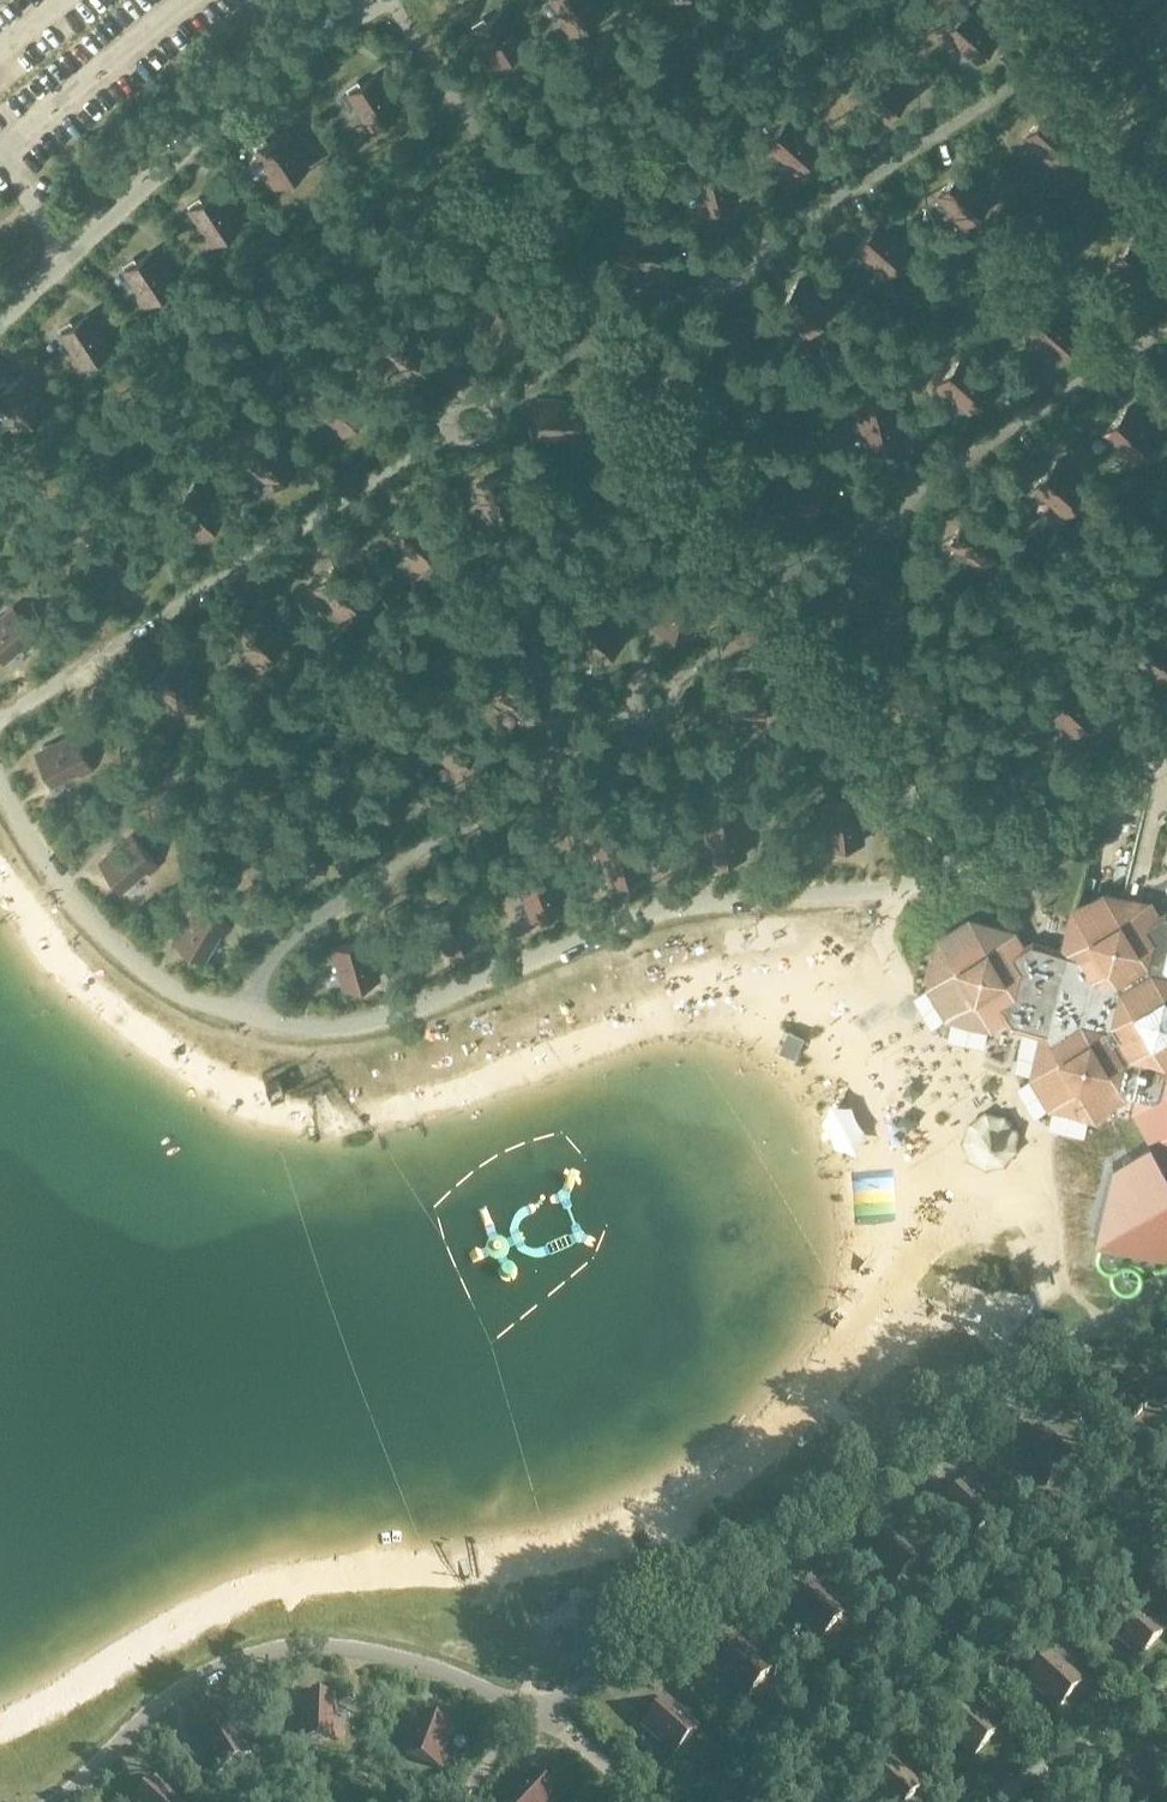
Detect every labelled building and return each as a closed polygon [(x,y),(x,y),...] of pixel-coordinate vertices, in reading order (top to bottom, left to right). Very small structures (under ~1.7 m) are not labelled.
[(568,23),(563,27),(569,36),(603,15),(593,0),(553,0),(568,23)] [(954,41),(976,61),(999,36),(996,34),(996,30),(990,25),(986,25),(968,9),(941,38),(950,46),(954,41)] [(503,11),(475,30),(491,55),(485,58),(492,68),(525,46),(512,26),(513,22),(508,15),(505,15),(503,11)] [(865,99),(887,119),(910,94),(907,91),(907,88),(900,82),(897,83),(879,66),(852,96),(861,104),(865,99)] [(377,75),(349,93),(365,118),(360,122),(366,131),(400,109),(387,89),(387,86),(383,79),(380,78),(377,75)] [(1048,112),(1026,137),(1048,157),(1044,161),(1053,169),(1079,139),(1061,123),(1061,120),(1055,114),(1051,114),(1048,112)] [(775,152),(797,172),(820,147),(817,144),(817,141),(811,135),(807,135),(789,119),(762,148),(771,156),(775,152)] [(286,132),(258,151),(274,176),(268,179),(275,189),(308,167),(295,147),(296,143),(291,136),(288,136),(286,132)] [(696,183),(704,212),(737,203),(736,199),(737,196),(735,188),(732,186),(726,163),(687,173),(690,185),(696,183)] [(961,171),(938,196),(961,216),(956,221),(965,228),(992,199),(974,182),(973,179),(967,173),(964,174),(961,171)] [(218,191),(190,210),(207,234),(201,238),(208,247),(241,225),(227,205),(228,201),(223,195),(220,194),(218,191)] [(880,222),(857,248),(880,267),(875,272),(884,280),(911,250),(892,234),(892,230),(886,225),(883,225),(880,222)] [(1121,271),(1144,291),(1166,266),(1163,263),(1163,260),(1157,254),(1154,255),(1136,238),(1109,268),(1117,276),(1121,271)] [(153,252),(125,270),(142,295),(136,299),(143,308),(176,286),(163,266),(163,262),(159,256),(155,255),(153,252)] [(799,281),(779,308),(803,326),(799,331),(808,338),(832,306),(812,291),(812,288),(805,283),(802,284),(799,281)] [(1035,337),(1057,357),(1080,332),(1077,329),(1077,326),(1070,320),(1067,320),(1049,304),(1022,334),(1031,342),(1035,337)] [(90,315),(61,333),(78,358),(72,361),(78,371),(112,349),(99,329),(100,326),(95,319),(92,318),(90,315)] [(948,391),(970,411),(993,386),(990,383),(990,380),(984,374),(980,375),(962,358),(935,388),(944,396),(948,391)] [(0,392),(0,400),(12,419),(7,422),(13,432),(47,411),(34,390),(35,387),(30,380),(27,379),(25,376),(0,392)] [(323,414),(345,434),(368,409),(365,406),(364,403),(358,397),(355,397),(337,381),(310,411),(319,418),(323,414)] [(541,401),(540,435),(570,436),(569,442),(581,443),(582,403),(558,402),(556,399),(547,399),(545,401),(541,401)] [(862,422),(870,451),(902,442),(901,438),(903,435),(901,427),(898,425),(892,402),(853,412),(856,423),(862,422)] [(1128,408),(1106,433),(1128,453),(1124,458),(1133,465),(1159,435),(1141,419),(1141,416),(1135,410),(1131,411),(1128,408)] [(253,467),(276,487),(298,462),(295,460),(295,456),(289,451),(285,451),(267,435),(241,465),(249,472),(253,467)] [(1058,462),(1035,487),(1058,507),(1053,512),(1062,520),(1089,490),(1071,473),(1070,470),(1064,465),(1061,465),(1058,462)] [(509,474),(477,485),(487,513),(481,515),(485,526),(523,513),(515,490),(516,487),(514,479),(510,477),(509,474)] [(181,518),(204,538),(226,512),(223,510),(223,506),(217,501),(213,501),(195,485),(168,515),(177,523),(181,518)] [(415,515),(392,540),(414,560),(410,565),(418,573),(445,543),(427,527),(427,523),(421,518),(418,518),(415,515)] [(968,515),(950,544),(976,559),(973,564),(983,570),(1003,536),(982,524),(981,520),(974,516),(971,517),(968,515)] [(337,562),(315,587),(337,607),(333,612),(341,620),(368,590),(350,574),(350,570),(344,565),(340,565),(337,562)] [(658,629),(691,639),(700,610),(706,612),(709,601),(671,589),(664,612),(660,614),(658,622),(660,625),(658,629)] [(5,661),(27,641),(31,646),(40,638),(14,608),(0,620),(0,655),(5,661)] [(579,640),(599,662),(624,640),(622,637),(622,634),(616,627),(613,627),(597,609),(567,635),(574,644),(579,640)] [(256,612),(233,637),(256,657),(251,661),(260,669),(287,639),(269,623),(268,619),(262,614),(259,614),(256,612)] [(176,658),(153,684),(175,703),(171,708),(180,716),(207,686),(188,670),(188,666),(182,661),(179,661),(176,658)] [(508,702),(530,722),(553,696),(550,694),(549,690),(543,685),(540,685),(522,669),(495,699),(504,706),(508,702)] [(723,682),(724,716),(754,714),(754,721),(766,720),(764,680),(740,681),(737,679),(729,679),(727,682),(723,682)] [(1054,714),(1076,734),(1098,709),(1095,706),(1095,703),(1089,697),(1086,698),(1068,681),(1041,711),(1050,719),(1054,714)] [(38,755),(53,785),(80,771),(83,777),(93,771),(75,736),(53,747),(50,746),(42,750),(41,753),(38,755)] [(362,801),(384,821),(407,796),(404,794),(404,790),(397,785),(394,785),(376,769),(349,798),(358,806),(362,801)] [(825,816),(828,846),(862,842),(861,838),(863,835),(862,827),(860,825),(857,800),(817,805),(818,817),(825,816)] [(707,831),(711,860),(744,856),(744,852),(746,850),(745,841),(742,839),(739,815),(700,820),(701,831),(707,831)] [(603,854),(612,883),(644,874),(643,870),(645,867),(642,859),(639,857),(633,834),(594,845),(597,856),(603,854)] [(102,863),(124,889),(146,869),(150,874),(159,867),(133,836),(115,852),(111,852),(105,857),(105,860),(102,863)] [(522,891),(534,919),(565,906),(563,903),(565,899),(562,892),(559,890),(549,868),(512,883),(517,894),(522,891)] [(934,980),(952,1011),(987,1020),(1003,1011),(1011,1026),(1035,1032),(1042,1046),(1037,1069),(1055,1101),(1139,1122),(1152,1143),(1115,1166),(1096,1237),(1166,1251),(1166,912),(1151,921),(1142,906),(1107,896),(1075,915),(1066,950),(1032,941),(1017,950),(1009,935),(974,926),(942,945),(934,980)] [(436,924),(448,951),(479,937),(477,934),(478,930),(475,923),(472,922),(462,899),(425,916),(430,926),(436,924)] [(176,942),(204,959),(220,933),(225,937),(231,927),(197,906),(184,927),(181,928),(177,935),(178,938),(176,942)] [(1068,921),(1059,919),(1058,927),(1066,929),(1068,921)] [(337,960),(346,989),(378,979),(377,975),(378,972),(376,964),(373,963),(366,939),(328,951),(331,962),(337,960)] [(878,980),(857,990),(862,1001),(883,992),(878,980)] [(869,1097),(917,1095),(916,1081),(923,1081),(922,1058),(908,1059),(906,1022),(865,1024),(869,1097)] [(805,1037),(789,1030),(780,1051),(796,1058),(805,1037)] [(986,1109),(969,1119),(962,1139),(967,1157),(984,1169),(1005,1167),(1018,1151),(1020,1131),(1009,1113),(986,1109)] [(1118,1378),(1095,1403),(1117,1423),(1113,1428),(1122,1436),(1148,1406),(1130,1389),(1130,1386),(1124,1381),(1121,1381),(1118,1378)] [(1041,1430),(1018,1455),(1041,1475),(1036,1480),(1045,1487),(1072,1458),(1054,1441),(1053,1438),(1047,1432),(1044,1433),(1041,1430)] [(966,1484),(943,1510),(966,1529),(961,1534),(970,1542),(997,1512),(978,1496),(978,1492),(972,1487),(969,1487),(966,1484)] [(887,1533),(865,1558),(887,1578),(883,1582),(891,1590),(918,1560),(900,1544),(900,1540),(893,1535),(890,1535),(887,1533)] [(813,1588),(791,1613),(813,1633),(809,1638),(817,1646),(844,1616),(826,1599),(826,1596),(819,1591),(816,1591),(813,1588)] [(553,1591),(539,1596),(546,1613),(561,1607),(559,1601),(569,1596),(566,1590),(555,1595),(553,1591)] [(1118,1639),(1141,1659),(1163,1634),(1160,1631),(1160,1628),(1154,1622),(1151,1622),(1133,1606),(1106,1636),(1114,1644),(1118,1639)] [(740,1644),(717,1669),(739,1689),(735,1694),(744,1702),(770,1672),(752,1656),(752,1652),(746,1647),(743,1647),(740,1644)] [(1037,1690),(1059,1710),(1082,1685),(1079,1682),(1079,1679),(1073,1673),(1069,1673),(1051,1657),(1024,1687),(1033,1694),(1037,1690)] [(336,1730),(337,1700),(303,1699),(303,1703),(300,1705),(300,1714),(302,1716),(302,1740),(342,1742),(342,1730),(336,1730)] [(667,1702),(644,1727),(666,1747),(662,1752),(671,1760),(698,1730),(679,1714),(679,1710),(673,1705),(670,1705),(667,1702)] [(953,1737),(975,1757),(998,1732),(995,1729),(995,1726),(988,1720),(985,1720),(967,1704),(940,1734),(949,1742),(953,1737)] [(442,1756),(453,1728),(421,1716),(420,1720),(417,1722),(414,1729),(415,1732),(406,1755),(444,1769),(448,1759),(442,1756)] [(242,1745),(226,1720),(198,1738),(200,1741),(199,1745),(204,1752),(207,1752),(220,1773),(254,1752),(248,1742),(242,1745)] [(885,1801),(909,1801),(921,1789),(918,1786),(917,1783),(911,1777),(908,1777),(890,1761),(863,1791),(872,1799),(876,1794),(885,1801)] [(557,1798),(533,1775),(530,1778),(527,1778),(521,1784),(521,1787),(507,1801),(553,1801),(557,1798)] [(155,1782),(137,1801),(187,1801),(182,1797),(177,1801),(155,1782)]
